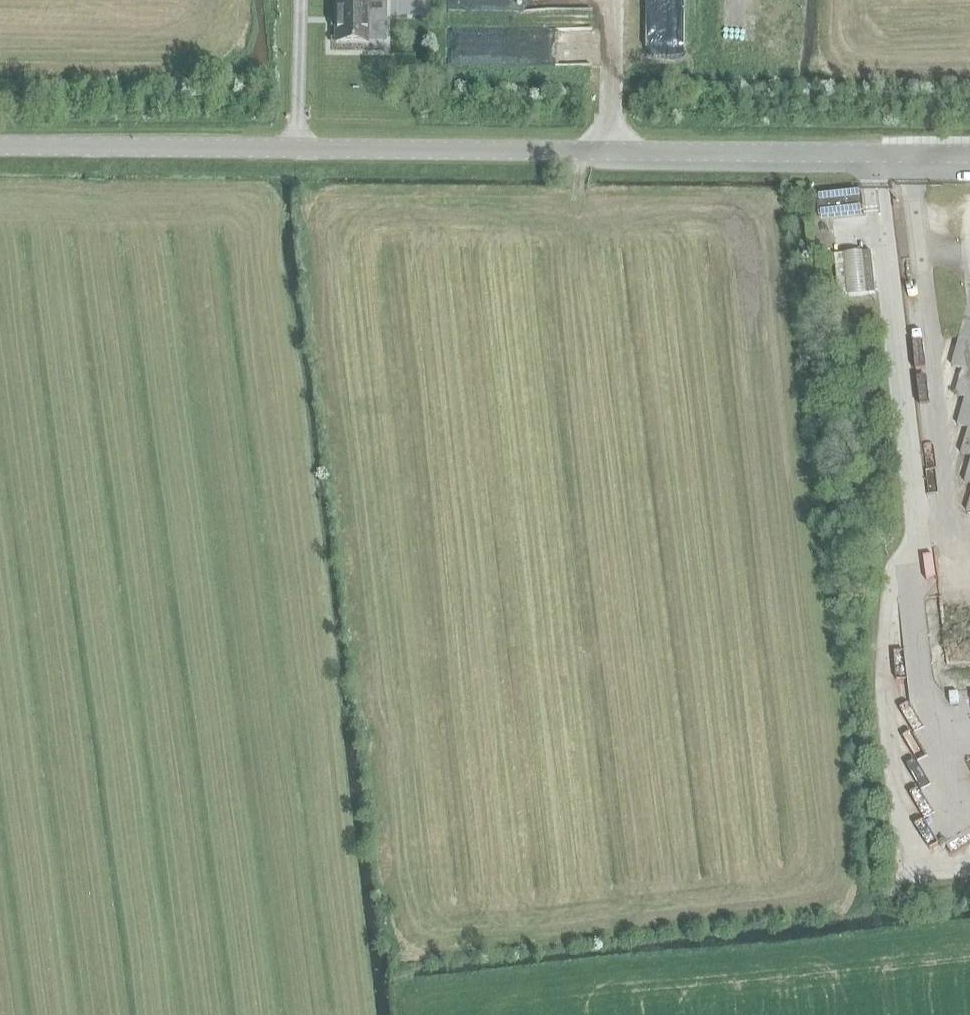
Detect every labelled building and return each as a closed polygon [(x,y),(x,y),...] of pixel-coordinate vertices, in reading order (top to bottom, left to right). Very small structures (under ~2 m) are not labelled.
[(333,44),(367,44),(367,41),(384,41),(384,0),(333,0),(333,44)] [(419,19),(435,19),(435,0),(419,0),(419,19)] [(819,198),(821,217),(862,213),(860,193),(819,198)] [(836,256),(840,298),(876,294),(872,252),(836,256)]
